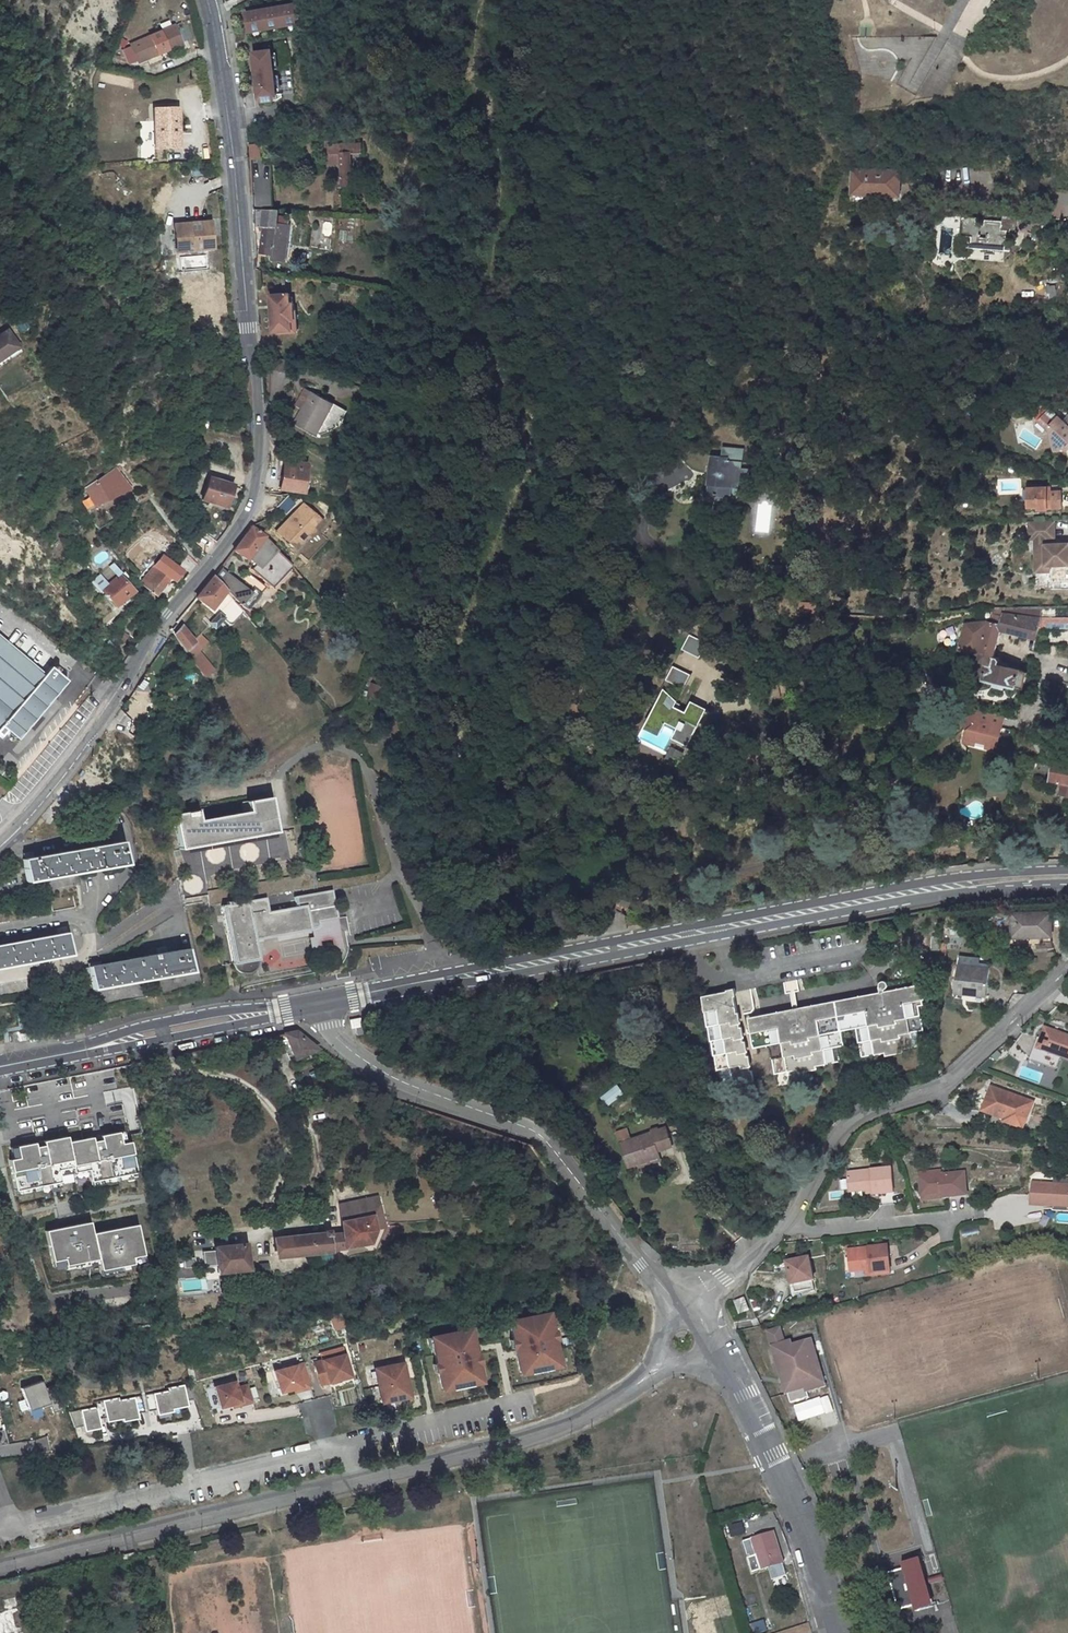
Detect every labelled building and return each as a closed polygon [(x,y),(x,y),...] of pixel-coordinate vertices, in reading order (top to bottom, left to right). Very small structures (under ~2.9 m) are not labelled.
[(298,5),(247,13),(250,31),(301,23),(298,5)] [(179,22),(135,41),(143,58),(186,40),(179,22)] [(271,50),(255,53),(262,97),(278,94),(271,50)] [(181,105),(157,107),(160,148),(184,146),(181,105)] [(263,124),(262,116),(247,118),(248,126),(263,124)] [(361,142),(328,145),(329,164),(342,163),(342,185),(353,184),(351,153),(362,152),(361,142)] [(251,144),(252,158),(262,158),(260,143),(251,144)] [(259,206),(271,206),(272,162),(260,162),(259,206)] [(901,170),(853,168),(852,191),(899,193),(901,170)] [(271,208),(268,208),(266,225),(277,226),(280,209),(271,208)] [(953,218),(940,216),(939,226),(951,228),(953,218)] [(976,218),(962,217),(959,236),(970,237),(968,255),(1003,259),(1006,232),(1015,233),(1016,218),(1002,216),(1001,222),(984,220),(984,226),(975,225),(976,218)] [(216,221),(181,223),(183,251),(218,248),(216,221)] [(266,225),(265,230),(256,230),(256,240),(260,240),(261,243),(263,243),(261,252),(273,253),(277,226),(266,225)] [(1048,284),(1048,297),(1057,297),(1057,284),(1048,284)] [(294,291),(270,292),(272,333),(297,332),(294,291)] [(0,334),(0,359),(17,346),(5,330),(0,334)] [(335,409),(314,397),(296,427),(318,439),(335,409)] [(1051,420),(1044,414),(1036,421),(1048,433),(1046,425),(1051,420)] [(1054,450),(1067,446),(1067,428),(1055,416),(1047,426),(1052,443),(1054,450)] [(744,483),(748,473),(749,468),(743,468),(742,462),(742,460),(743,448),(721,447),(720,456),(712,456),(711,465),(710,465),(710,469),(708,468),(702,462),(706,458),(690,442),(679,456),(691,468),(703,472),(703,474),(702,488),(716,501),(718,501),(737,502),(740,499),(736,497),(740,486),(744,488),(745,486),(744,483)] [(689,469),(694,472),(703,474),(703,472),(691,468),(679,456),(689,469)] [(285,461),(284,468),(279,489),(302,494),(306,472),(307,466),(285,461)] [(118,467),(83,486),(95,508),(130,489),(118,467)] [(231,486),(210,479),(204,500),(215,504),(214,507),(224,510),(231,486)] [(1039,509),(1047,509),(1047,508),(1061,507),(1061,491),(1051,491),(1051,487),(1042,487),(1042,485),(1025,486),(1026,507),(1039,506),(1039,509)] [(740,486),(736,497),(740,499),(744,488),(740,486)] [(301,503),(276,529),(293,546),(306,531),(305,530),(316,518),(301,503)] [(1028,519),(1029,538),(1035,537),(1048,537),(1047,518),(1028,519)] [(1056,537),(1055,518),(1047,518),(1048,537),(1056,537)] [(251,526),(233,550),(247,560),(249,558),(256,563),(251,569),(272,587),(292,567),(290,565),(264,535),(251,526)] [(1048,543),(1036,543),(1036,570),(1047,570),(1049,567),(1049,564),(1067,563),(1067,542),(1048,543)] [(199,564),(189,554),(184,560),(195,569),(199,564)] [(161,557),(140,583),(144,587),(143,588),(153,597),(154,595),(156,596),(170,579),(173,581),(181,571),(180,571),(181,568),(179,566),(177,569),(161,557)] [(782,564),(766,563),(765,571),(782,572),(782,564)] [(110,583),(102,590),(116,606),(134,592),(119,573),(120,572),(117,567),(105,577),(110,583)] [(236,588),(224,575),(217,580),(226,590),(230,595),(246,609),(265,587),(259,582),(255,585),(246,577),(236,588)] [(214,576),(196,597),(210,609),(226,590),(217,580),(214,576)] [(229,603),(219,614),(230,626),(244,612),(231,597),(227,600),(229,603)] [(1006,614),(1003,613),(1003,614),(989,615),(988,622),(966,624),(960,648),(980,653),(978,661),(980,662),(981,657),(995,660),(996,656),(994,656),(1000,629),(1001,629),(1002,630),(1006,614)] [(1002,630),(1032,636),(1031,641),(1036,642),(1039,630),(1067,628),(1067,617),(1041,618),(1006,614),(1002,630)] [(193,641),(182,627),(174,636),(203,677),(211,671),(198,652),(207,643),(199,635),(193,641)] [(138,641),(124,631),(118,639),(132,649),(138,641)] [(18,741),(68,680),(51,665),(45,672),(0,634),(0,726),(18,741)] [(998,656),(996,656),(995,660),(981,657),(980,662),(978,661),(974,676),(982,678),(982,679),(1016,687),(1016,686),(1025,688),(1028,671),(999,665),(999,660),(998,656)] [(378,697),(380,683),(371,681),(368,695),(378,697)] [(675,728),(672,736),(687,744),(703,714),(687,706),(684,710),(674,705),(677,700),(663,686),(645,723),(662,731),(666,724),(675,728)] [(996,750),(1005,716),(977,709),(962,722),(968,732),(966,742),(976,745),(976,747),(986,750),(987,748),(996,750)] [(1054,762),(1051,780),(1056,781),(1059,763),(1054,762)] [(1059,763),(1056,781),(1062,782),(1060,794),(1067,795),(1067,765),(1059,763)] [(202,809),(174,813),(181,848),(275,831),(269,796),(240,801),(242,812),(204,819),(202,809)] [(284,860),(285,847),(278,847),(278,839),(250,839),(250,859),(284,860)] [(120,843),(23,859),(26,881),(124,864),(120,843)] [(254,939),(309,929),(319,927),(318,920),(336,916),(331,889),(302,894),(304,903),(267,911),(264,897),(232,903),(231,900),(226,900),(227,904),(222,905),(233,963),(233,965),(235,967),(238,970),(241,971),(243,972),(246,972),(250,971),(254,969),(256,967),(257,965),(258,963),(258,958),(254,939)] [(1051,913),(1011,913),(1012,946),(1044,946),(1044,943),(1052,943),(1051,913)] [(332,949),(342,947),(336,916),(318,920),(319,927),(309,929),(311,937),(307,938),(309,949),(319,947),(318,941),(330,939),(332,949)] [(67,932),(0,944),(0,967),(71,954),(67,932)] [(941,936),(933,935),(933,950),(941,950),(941,936)] [(89,966),(93,988),(190,971),(186,949),(93,966),(89,966)] [(990,962),(959,960),(956,993),(987,996),(990,962)] [(903,1051),(927,1047),(919,1007),(925,1005),(923,1001),(925,1000),(922,985),(885,992),(885,990),(887,990),(888,988),(889,987),(889,985),(888,983),(887,981),(886,981),(884,980),(883,980),(881,981),(880,982),(879,983),(879,984),(878,985),(878,987),(878,988),(880,993),(748,1019),(754,1050),(769,1047),(778,1091),(801,1087),(802,1090),(812,1088),(810,1077),(807,1077),(806,1071),(840,1064),(837,1050),(845,1048),(841,1033),(857,1030),(863,1059),(886,1055),(887,1059),(904,1055),(903,1051)] [(728,992),(704,996),(721,1085),(744,1081),(745,1084),(755,1082),(753,1071),(750,1071),(736,996),(737,996),(736,988),(727,990),(728,992)] [(350,1021),(352,1028),(355,1027),(361,1026),(359,1019),(350,1021)] [(18,1033),(19,1041),(29,1039),(27,1031),(18,1033)] [(1040,1048),(1067,1059),(1067,1035),(1067,1038),(1046,1031),(1040,1048)] [(296,1032),(285,1034),(295,1059),(307,1054),(311,1061),(324,1055),(296,1032)] [(1025,1068),(1023,1078),(1041,1082),(1043,1072),(1025,1068)] [(306,1083),(313,1080),(309,1069),(302,1072),(306,1083)] [(608,1105),(625,1094),(619,1086),(602,1097),(608,1105)] [(1003,1111),(1009,1114),(1006,1122),(1024,1128),(1027,1120),(1033,1103),(993,1088),(986,1107),(1003,1113),(1003,1111)] [(651,1132),(619,1143),(627,1166),(638,1163),(659,1157),(657,1148),(655,1142),(661,1140),(663,1146),(671,1144),(665,1127),(651,1131),(651,1132)] [(35,1142),(15,1146),(18,1157),(8,1159),(16,1196),(89,1181),(91,1187),(106,1184),(107,1186),(116,1184),(116,1181),(135,1177),(133,1169),(128,1143),(119,1144),(117,1133),(99,1136),(100,1140),(92,1142),(91,1137),(68,1141),(66,1135),(40,1140),(41,1144),(35,1146),(35,1142)] [(127,1136),(128,1143),(133,1169),(149,1166),(143,1133),(134,1134),(127,1136)] [(640,1167),(660,1160),(659,1157),(638,1163),(640,1167)] [(950,1195),(968,1193),(965,1171),(942,1174),(942,1170),(921,1172),(924,1194),(949,1191),(950,1195)] [(896,1175),(851,1180),(853,1200),(869,1198),(876,1198),(877,1203),(899,1201),(896,1175)] [(1051,1207),(1051,1211),(1067,1212),(1067,1186),(1031,1183),(1029,1204),(1051,1207)] [(381,1228),(375,1196),(368,1198),(369,1203),(374,1229),(381,1228)] [(374,1229),(369,1203),(368,1198),(340,1203),(343,1232),(327,1234),(328,1249),(369,1242),(374,1229)] [(60,1228),(45,1231),(51,1261),(63,1258),(65,1265),(97,1258),(99,1270),(132,1263),(131,1257),(143,1254),(137,1225),(92,1233),(90,1222),(60,1228)] [(327,1234),(278,1239),(280,1254),(328,1249),(327,1234)] [(215,1246),(218,1272),(248,1269),(245,1243),(215,1246)] [(874,1273),(892,1271),(889,1246),(849,1250),(851,1262),(854,1262),(855,1271),(873,1269),(874,1273)] [(202,1251),(203,1266),(214,1265),(213,1251),(202,1251)] [(789,1260),(794,1283),(816,1279),(812,1256),(789,1260)] [(194,1257),(182,1258),(183,1267),(195,1266),(194,1257)] [(795,1291),(817,1286),(816,1279),(794,1283),(795,1291)] [(745,1297),(733,1301),(738,1314),(749,1310),(745,1297)] [(551,1311),(507,1319),(518,1377),(561,1368),(551,1311)] [(341,1315),(331,1319),(336,1331),(346,1327),(341,1315)] [(472,1327),(428,1335),(439,1392),(483,1384),(472,1327)] [(781,1330),(771,1332),(772,1335),(786,1391),(789,1391),(791,1401),(807,1396),(806,1390),(824,1386),(812,1339),(794,1343),(792,1338),(784,1339),(782,1331),(781,1330)] [(347,1356),(316,1362),(321,1384),(352,1378),(347,1356)] [(404,1361),(374,1367),(382,1404),(411,1398),(404,1361)] [(305,1363),(274,1370),(278,1392),(309,1386),(305,1363)] [(246,1380),(215,1386),(220,1408),(251,1402),(246,1380)] [(63,1410),(55,1386),(45,1389),(43,1382),(22,1389),(29,1410),(51,1403),(54,1413),(63,1410)] [(168,1391),(146,1395),(149,1409),(157,1408),(158,1415),(173,1412),(172,1408),(187,1406),(186,1400),(194,1398),(191,1383),(167,1388),(168,1391)] [(95,1405),(71,1410),(74,1427),(83,1425),(84,1432),(100,1429),(98,1416),(106,1414),(107,1421),(123,1418),(124,1421),(137,1418),(135,1411),(144,1409),(141,1395),(120,1399),(119,1396),(94,1401),(95,1405)] [(742,1523),(729,1527),(731,1536),(744,1533),(742,1523)] [(774,1532),(751,1539),(756,1556),(748,1558),(753,1572),(784,1563),(774,1532)] [(134,1552),(122,1555),(124,1562),(135,1559),(134,1552)] [(921,1558),(903,1563),(905,1570),(916,1607),(917,1610),(934,1605),(921,1558)] [(916,1607),(905,1570),(890,1574),(901,1611),(916,1607)] [(703,1622),(734,1614),(729,1597),(698,1605),(703,1622)] [(8,1612),(9,1628),(22,1626),(20,1611),(8,1612)] [(715,1620),(698,1624),(700,1632),(718,1632),(715,1620)] [(750,1626),(753,1632),(760,1632),(764,1631),(760,1621),(750,1626)]
